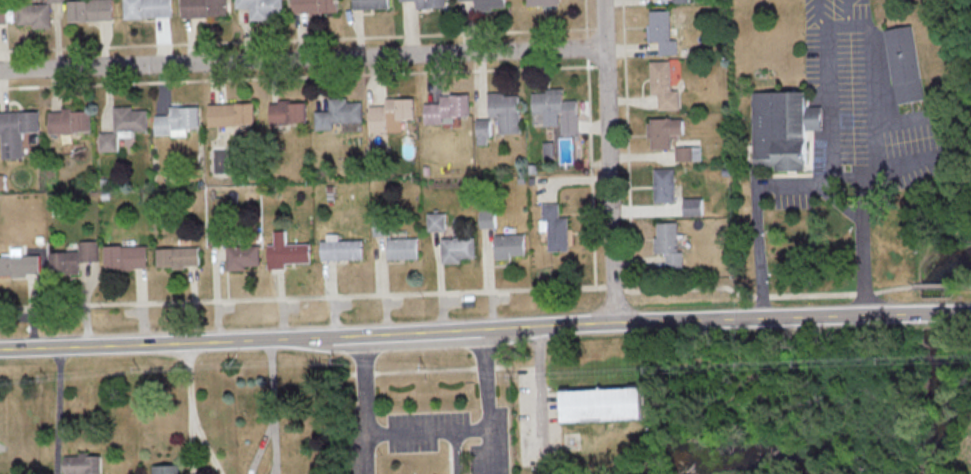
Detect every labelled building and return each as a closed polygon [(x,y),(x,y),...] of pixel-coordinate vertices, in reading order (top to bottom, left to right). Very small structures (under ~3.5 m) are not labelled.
[(70,21),(114,20),(113,0),(69,0),(70,21)] [(125,18),(172,17),(172,0),(125,0),(125,18)] [(229,15),(229,0),(181,0),(182,17),(229,15)] [(236,8),(250,7),(251,20),(270,19),(270,14),(283,14),(283,0),(236,0),(236,8)] [(293,13),(339,12),(339,0),(292,0),(293,13)] [(353,9),(389,8),(389,0),(353,0),(353,9)] [(416,0),(417,8),(446,7),(446,0),(399,0),(399,1),(416,0)] [(492,10),(492,7),(506,6),(505,0),(475,0),(475,11),(492,10)] [(51,2),(18,3),(18,25),(32,24),(33,28),(52,27),(51,2)] [(670,10),(649,10),(650,41),(659,41),(659,54),(677,53),(677,39),(671,39),(670,10)] [(884,29),(897,104),(924,99),(911,24),(884,29)] [(651,94),(658,94),(658,109),(679,109),(679,89),(671,89),(671,60),(650,61),(651,94)] [(531,90),(532,125),(559,124),(558,113),(561,113),(561,134),(578,133),(577,99),(562,100),(561,89),(531,90)] [(754,165),(777,164),(778,170),(808,170),(807,130),(822,129),(822,106),(807,106),(806,90),(752,92),(754,165)] [(499,133),(520,132),(519,92),(488,93),(488,117),(499,116),(499,133)] [(469,94),(439,95),(440,102),(423,103),(424,124),(442,123),(442,116),(470,115),(469,94)] [(314,111),(315,129),(332,129),(332,121),(363,121),(362,101),(346,102),(346,97),(328,98),(328,110),(314,111)] [(368,105),(369,132),(401,131),(401,119),(415,118),(414,97),(385,98),(385,105),(368,105)] [(306,102),(289,102),(289,101),(269,101),(269,124),(307,123),(306,102)] [(255,124),(255,102),(208,103),(208,125),(255,124)] [(148,130),(148,109),(133,109),(133,105),(114,106),(115,131),(99,132),(99,151),(118,150),(118,136),(133,136),(133,130),(148,130)] [(200,105),(170,106),(170,114),(155,115),(155,135),(187,135),(187,127),(200,126),(200,105)] [(93,132),(92,109),(49,110),(49,132),(93,132)] [(2,134),(3,158),(24,158),(24,132),(40,131),(40,111),(0,112),(0,134),(2,134)] [(476,144),(490,144),(489,118),(476,118),(476,144)] [(683,119),(647,118),(646,138),(651,138),(651,148),(671,148),(672,134),(683,135),(683,119)] [(542,141),(543,157),(554,157),(554,141),(542,141)] [(700,145),(676,146),(676,161),(701,160),(700,145)] [(653,168),(654,202),(676,201),(675,167),(653,168)] [(703,197),(684,198),(684,215),(703,215),(703,197)] [(540,202),(541,231),(548,230),(548,251),(568,250),(568,216),(559,217),(559,202),(540,202)] [(479,209),(479,228),(496,228),(496,209),(479,209)] [(445,230),(445,212),(426,213),(427,231),(445,230)] [(373,219),(373,235),(388,235),(387,218),(373,219)] [(684,269),(684,251),(679,251),(678,221),(657,222),(657,236),(654,236),(654,250),(668,249),(668,269),(684,269)] [(268,268),(286,268),(286,263),(311,262),(310,243),(286,244),(286,230),(274,230),(274,244),(268,244),(268,268)] [(525,234),(494,234),(495,259),(511,258),(511,255),(526,255),(525,234)] [(474,236),(441,237),(441,263),(461,262),(461,258),(475,257),(474,236)] [(418,258),(418,237),(387,238),(388,259),(418,258)] [(362,239),(320,240),(321,260),(363,258),(362,239)] [(97,240),(78,240),(79,250),(50,251),(50,273),(79,272),(78,261),(98,260),(97,240)] [(104,246),(105,269),(147,268),(147,244),(104,246)] [(260,244),(226,246),(227,270),(246,269),(246,265),(260,265),(260,244)] [(39,254),(21,254),(21,247),(10,248),(10,254),(0,254),(0,276),(26,275),(26,273),(39,273),(39,254)] [(158,267),(199,266),(199,247),(157,247),(158,267)] [(561,421),(643,418),(642,387),(560,390),(561,421)] [(65,473),(78,473),(88,473),(102,473),(101,455),(89,455),(89,454),(64,455),(65,473)] [(178,464),(152,465),(152,473),(178,473),(178,464)]
